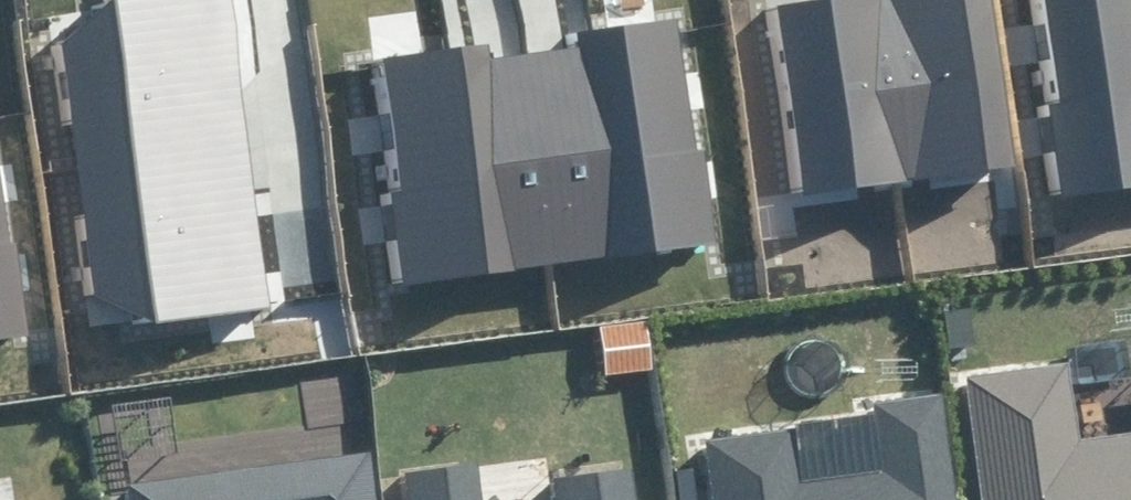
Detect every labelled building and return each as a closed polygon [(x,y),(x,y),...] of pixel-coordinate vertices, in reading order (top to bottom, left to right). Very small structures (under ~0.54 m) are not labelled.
[(272,309),(227,0),(109,0),(156,325),(272,309)] [(1011,168),(989,0),(834,0),(781,7),(805,194),(1011,168)] [(1062,102),(1051,103),(1065,196),(1130,186),(1130,0),(1047,0),(1062,102)] [(388,192),(402,284),(712,238),(679,18),(581,33),(583,48),(489,62),(486,43),(384,58),(403,190),(388,192)] [(20,337),(0,195),(0,339),(20,337)] [(1082,441),(1070,361),(966,376),(984,499),(1130,499),(1130,434),(1082,441)] [(941,393),(875,403),(885,472),(801,484),(794,429),(706,442),(714,499),(957,499),(941,393)] [(369,452),(127,487),(129,499),(376,499),(369,452)] [(479,464),(405,474),(408,499),(484,499),(479,464)] [(635,472),(555,483),(557,499),(638,499),(635,472)]
